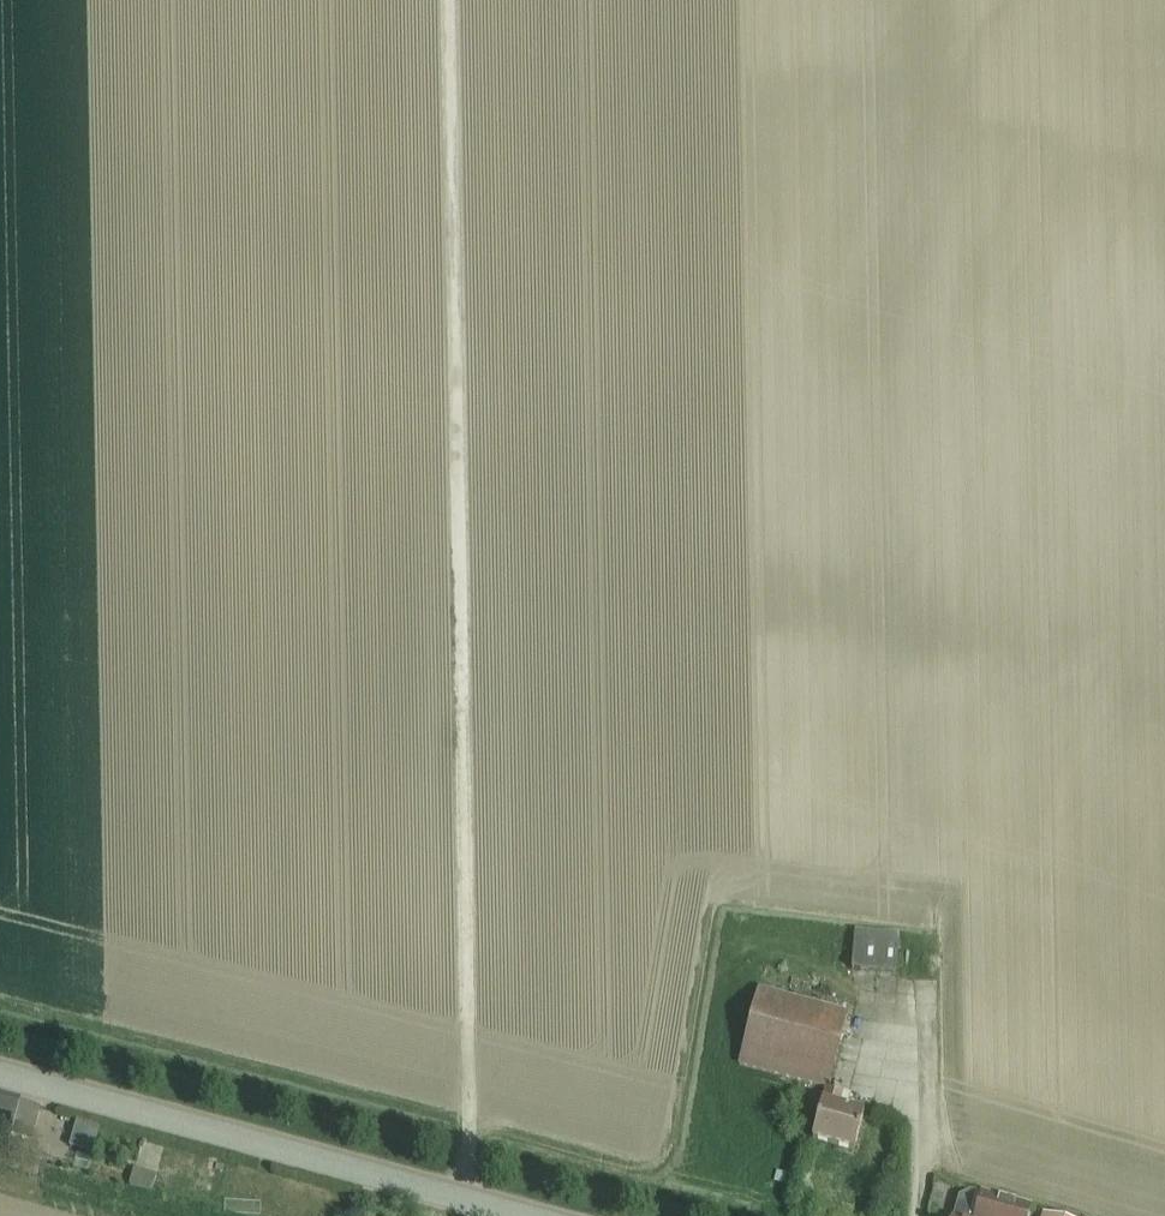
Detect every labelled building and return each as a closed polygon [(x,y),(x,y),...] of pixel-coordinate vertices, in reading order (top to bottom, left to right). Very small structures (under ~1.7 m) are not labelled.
[(894,977),(898,939),(854,935),(851,973),(894,977)] [(844,1081),(868,1004),(778,976),(754,1053),(844,1081)] [(821,1101),(811,1138),(854,1149),(863,1113),(838,1106),(842,1091),(826,1087),(822,1102),(821,1101)] [(0,1096),(0,1140),(7,1142),(9,1132),(31,1138),(39,1107),(20,1102),(0,1096)] [(55,1100),(52,1135),(64,1136),(66,1101),(55,1100)] [(1031,1208),(978,1193),(972,1215),(1029,1215),(1031,1208)]
